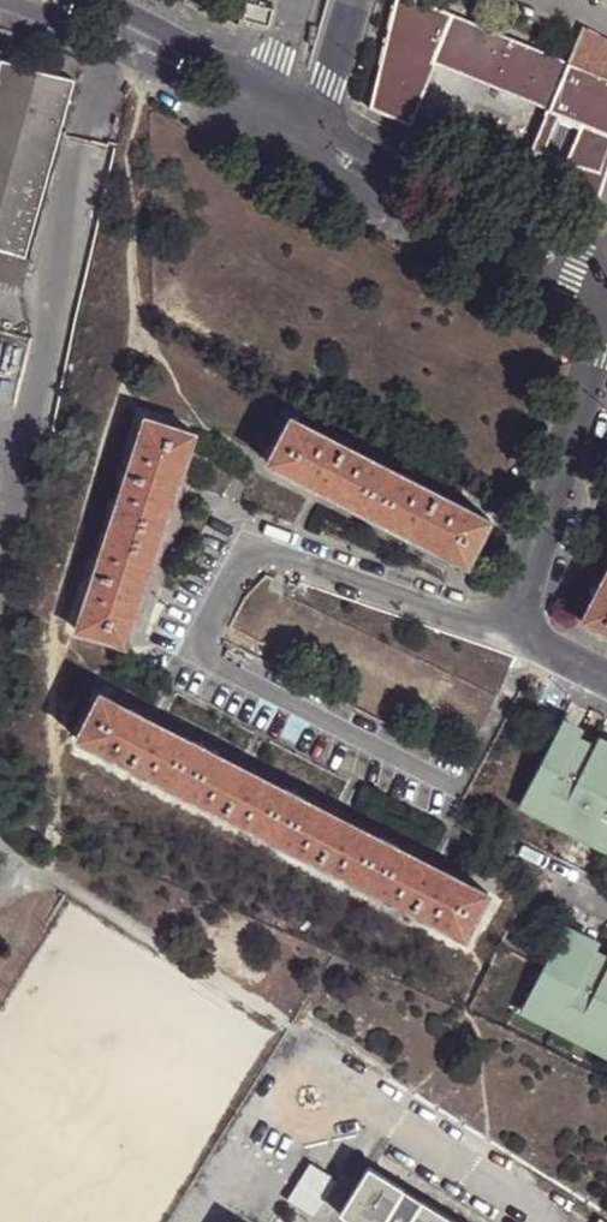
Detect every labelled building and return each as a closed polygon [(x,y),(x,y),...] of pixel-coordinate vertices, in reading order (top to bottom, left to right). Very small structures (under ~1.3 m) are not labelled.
[(606,141),(606,39),(580,25),(565,60),(424,0),(393,0),(367,104),(407,123),(433,61),(545,104),(542,111),(555,118),(571,126),(606,141)] [(190,20),(195,10),(185,5),(180,14),(190,20)] [(1,63),(0,67),(0,284),(29,291),(36,261),(31,260),(74,80),(1,63)] [(555,118),(542,111),(529,147),(540,151),(555,118)] [(606,154),(606,141),(571,126),(557,158),(599,175),(606,154)] [(544,184),(557,158),(540,151),(529,147),(517,176),(543,187),(544,184)] [(591,206),(599,175),(557,158),(544,184),(591,206)] [(363,509),(387,463),(288,412),(264,458),(363,509)] [(109,520),(156,536),(192,430),(144,413),(109,520)] [(387,463),(363,509),(463,560),(487,515),(387,463)] [(156,536),(109,520),(73,626),(119,642),(156,536)] [(576,616),(606,632),(606,556),(576,616)] [(171,787),(194,743),(97,693),(73,737),(171,787)] [(606,831),(606,755),(602,753),(597,762),(581,754),(585,745),(566,736),(527,816),(598,850),(606,831)] [(268,836),(291,793),(194,743),(171,787),(268,836)] [(365,886),(389,843),(291,793),(268,836),(365,886)] [(598,850),(606,854),(606,831),(598,850)] [(389,843),(365,886),(462,936),(486,893),(389,843)] [(602,967),(606,958),(572,942),(533,1024),(606,1058),(606,969),(602,967)] [(366,1173),(338,1221),(339,1221),(449,1221),(366,1173)] [(334,1189),(308,1174),(287,1211),(306,1221),(315,1221),(334,1189)]
